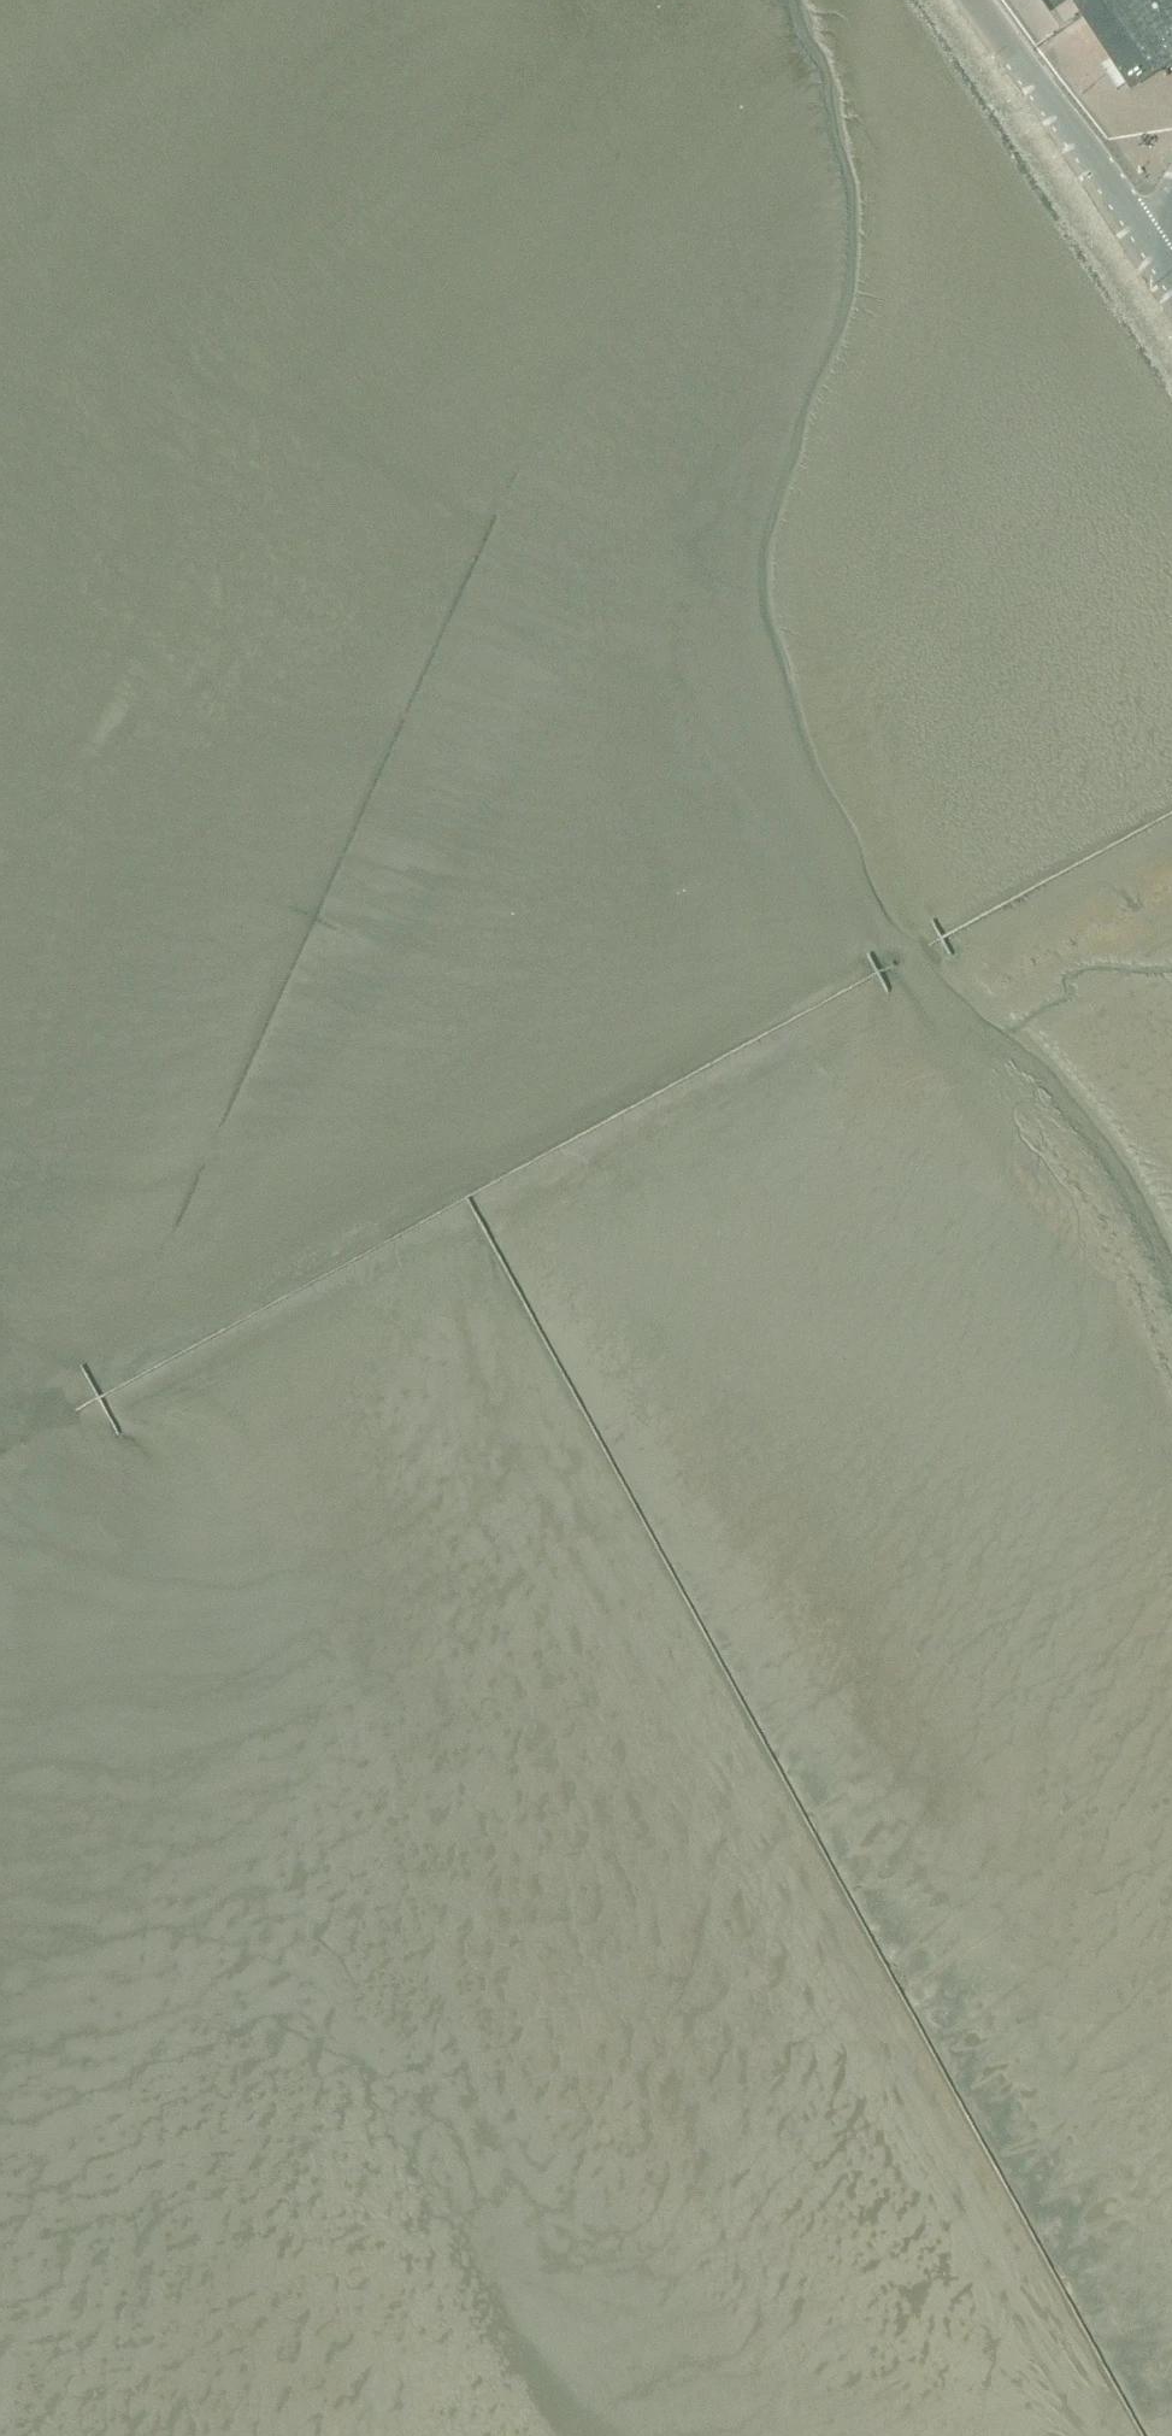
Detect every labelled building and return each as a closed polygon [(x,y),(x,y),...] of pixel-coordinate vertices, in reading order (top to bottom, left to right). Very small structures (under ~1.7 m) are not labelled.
[(1107,4),(1104,0),(1085,0),(1074,7),(1129,91),(1171,63),(1171,0),(1113,0),(1107,4)]
